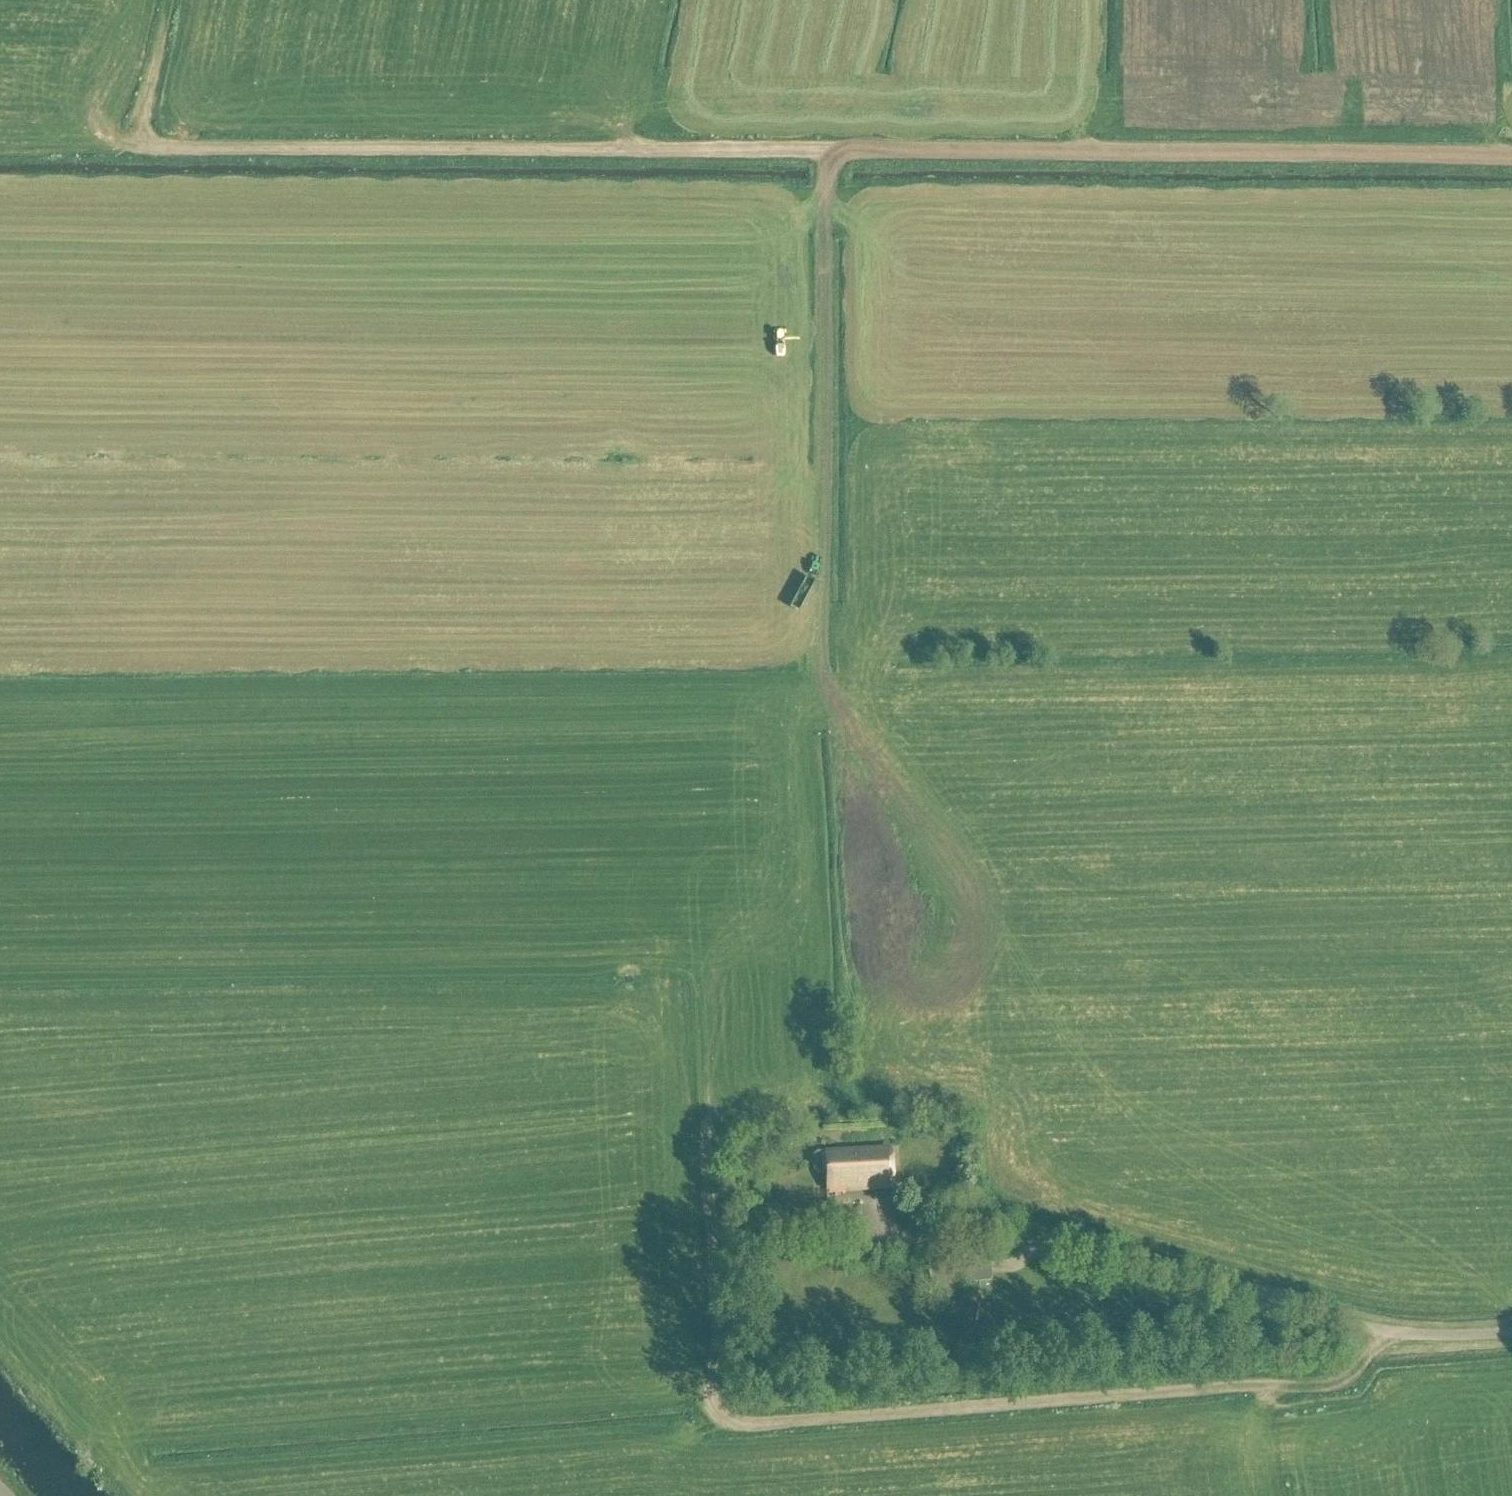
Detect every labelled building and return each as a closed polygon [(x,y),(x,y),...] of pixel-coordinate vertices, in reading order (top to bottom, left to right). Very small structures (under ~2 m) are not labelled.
[(890,1151),(824,1154),(817,1154),(813,1158),(814,1171),(818,1174),(825,1174),(826,1191),(847,1190),(847,1192),(892,1189),(890,1151)]
